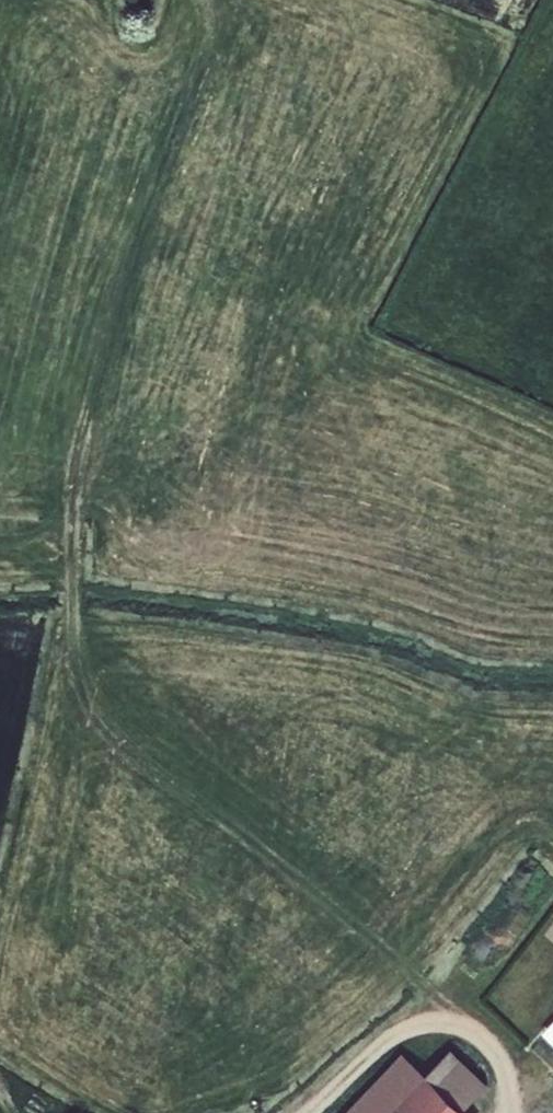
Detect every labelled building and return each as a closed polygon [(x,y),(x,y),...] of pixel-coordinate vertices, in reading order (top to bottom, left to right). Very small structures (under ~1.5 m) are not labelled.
[(498,1076),(437,1019),(414,1045),(421,1046),(478,1100),(498,1076)] [(414,1045),(353,1112),(465,1112),(478,1100),(421,1046),(414,1045)] [(465,1112),(493,1112),(478,1100),(465,1112)] [(99,1112),(120,1112),(104,1104),(99,1112)]
